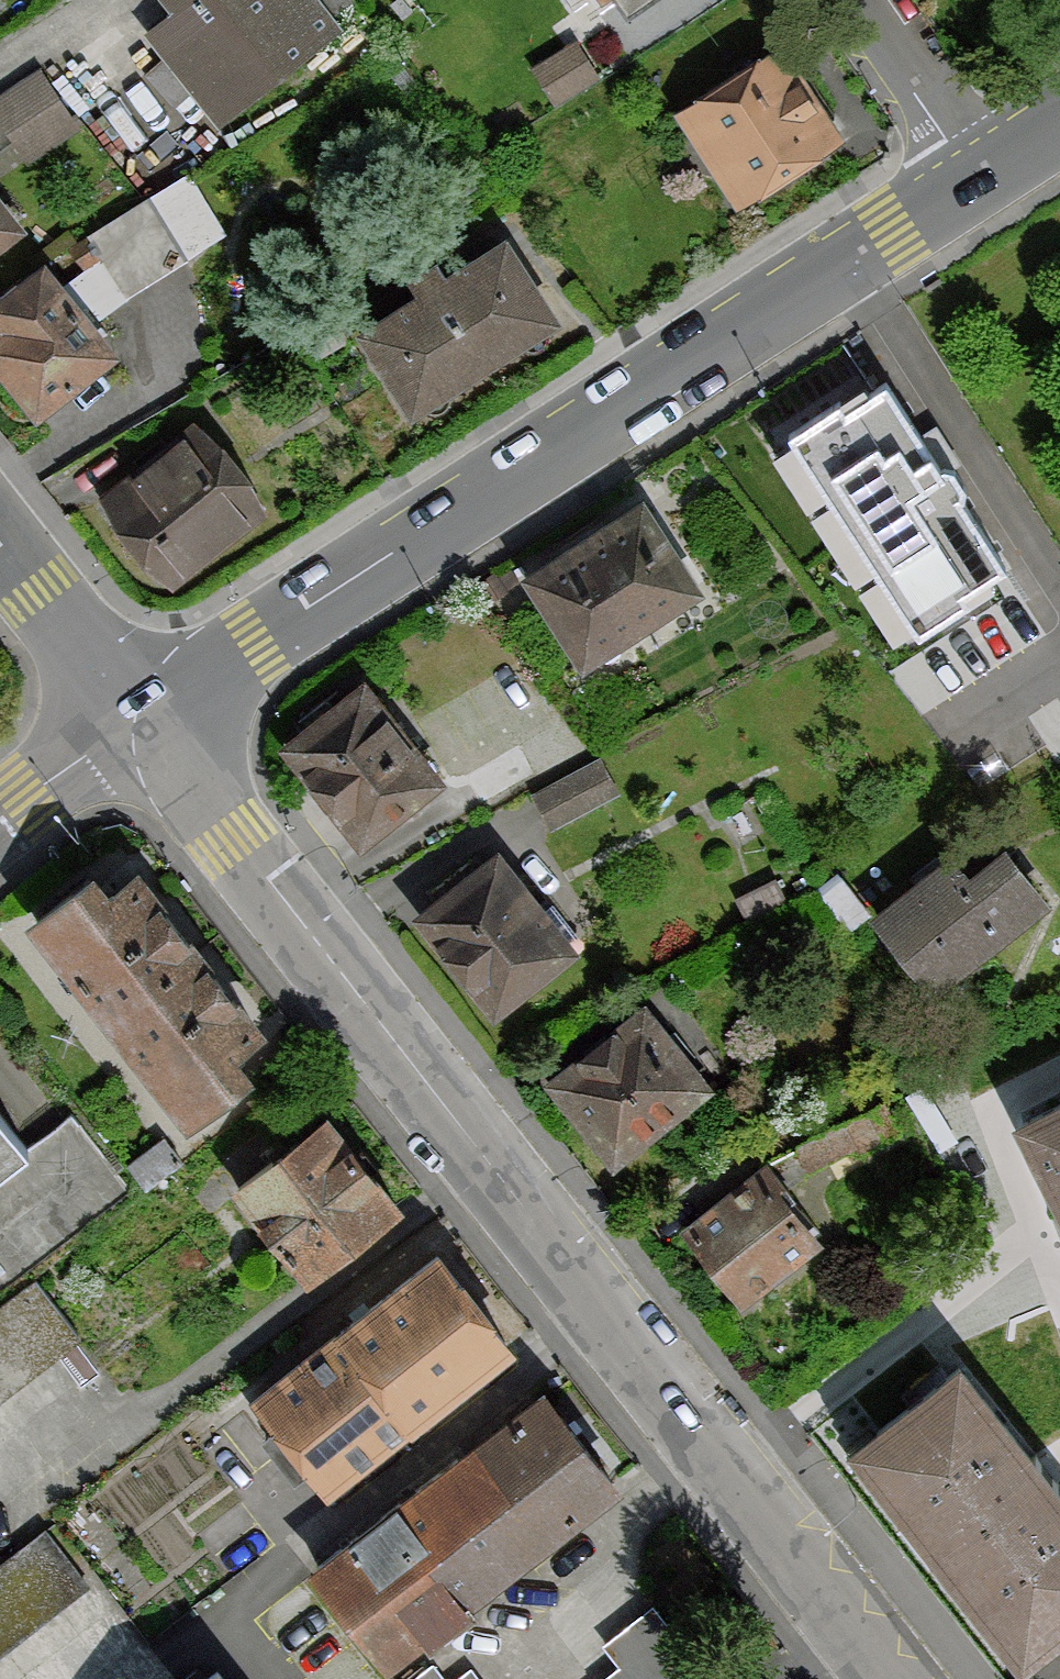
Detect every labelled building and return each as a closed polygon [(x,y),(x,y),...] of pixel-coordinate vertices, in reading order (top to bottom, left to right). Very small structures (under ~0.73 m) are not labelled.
[(147,35),(218,122),(339,23),(321,0),(168,0),(177,11),(147,35)] [(615,10),(530,68),(555,104),(640,46),(615,10)] [(779,43),(674,111),(736,206),(841,138),(779,43)] [(0,99),(0,124),(25,160),(72,127),(35,74),(0,99)] [(23,226),(0,197),(0,244),(23,226)] [(185,258),(146,198),(88,235),(127,296),(185,258)] [(356,331),(408,412),(556,317),(503,235),(441,275),(433,262),(407,279),(416,293),(356,331)] [(0,330),(0,369),(36,415),(115,353),(42,261),(0,294),(0,323),(3,328),(0,330)] [(883,349),(753,435),(800,506),(776,522),(819,587),(844,570),(898,653),(1027,568),(883,349)] [(193,425),(99,497),(166,584),(260,511),(249,477),(229,450),(193,425)] [(640,498),(524,576),(586,666),(701,588),(640,498)] [(363,678),(280,740),(358,843),(441,781),(363,678)] [(600,754),(528,792),(547,828),(619,789),(600,754)] [(948,853),(874,915),(937,990),(1046,900),(1001,846),(966,875),(948,853)] [(494,849),(411,919),(493,1017),(576,947),(494,849)] [(94,868),(26,923),(102,1015),(195,939),(134,864),(108,885),(94,868)] [(267,1027),(195,939),(102,1015),(187,1118),(248,1068),(236,1053),(267,1027)] [(743,984),(659,1047),(705,1108),(715,1121),(798,1058),(743,984)] [(649,1034),(568,1095),(624,1169),(705,1108),(659,1047),(649,1034)] [(1017,1124),(1059,1209),(1059,1103),(1017,1124)] [(324,1112),(231,1186),(307,1281),(400,1207),(324,1112)] [(67,1115),(0,1168),(0,1305),(31,1280),(134,1200),(67,1115)] [(19,1143),(0,1121),(0,1159),(19,1143)] [(160,1136),(126,1164),(146,1188),(180,1160),(160,1136)] [(765,1161),(681,1228),(741,1303),(820,1241),(789,1202),(794,1197),(765,1161)] [(439,1247),(250,1395),(326,1492),(515,1344),(439,1247)] [(847,1446),(1021,1666),(1059,1635),(1059,1488),(958,1359),(847,1446)] [(541,1386),(309,1565),(387,1666),(619,1486),(541,1386)] [(0,1559),(0,1650),(84,1582),(39,1527),(0,1559)] [(713,1677),(653,1600),(602,1640),(620,1662),(599,1678),(711,1678),(713,1677)] [(194,1678),(228,1678),(215,1663),(194,1678)] [(469,1665),(452,1678),(480,1678),(469,1665)] [(416,1678),(444,1678),(433,1666),(416,1678)]
